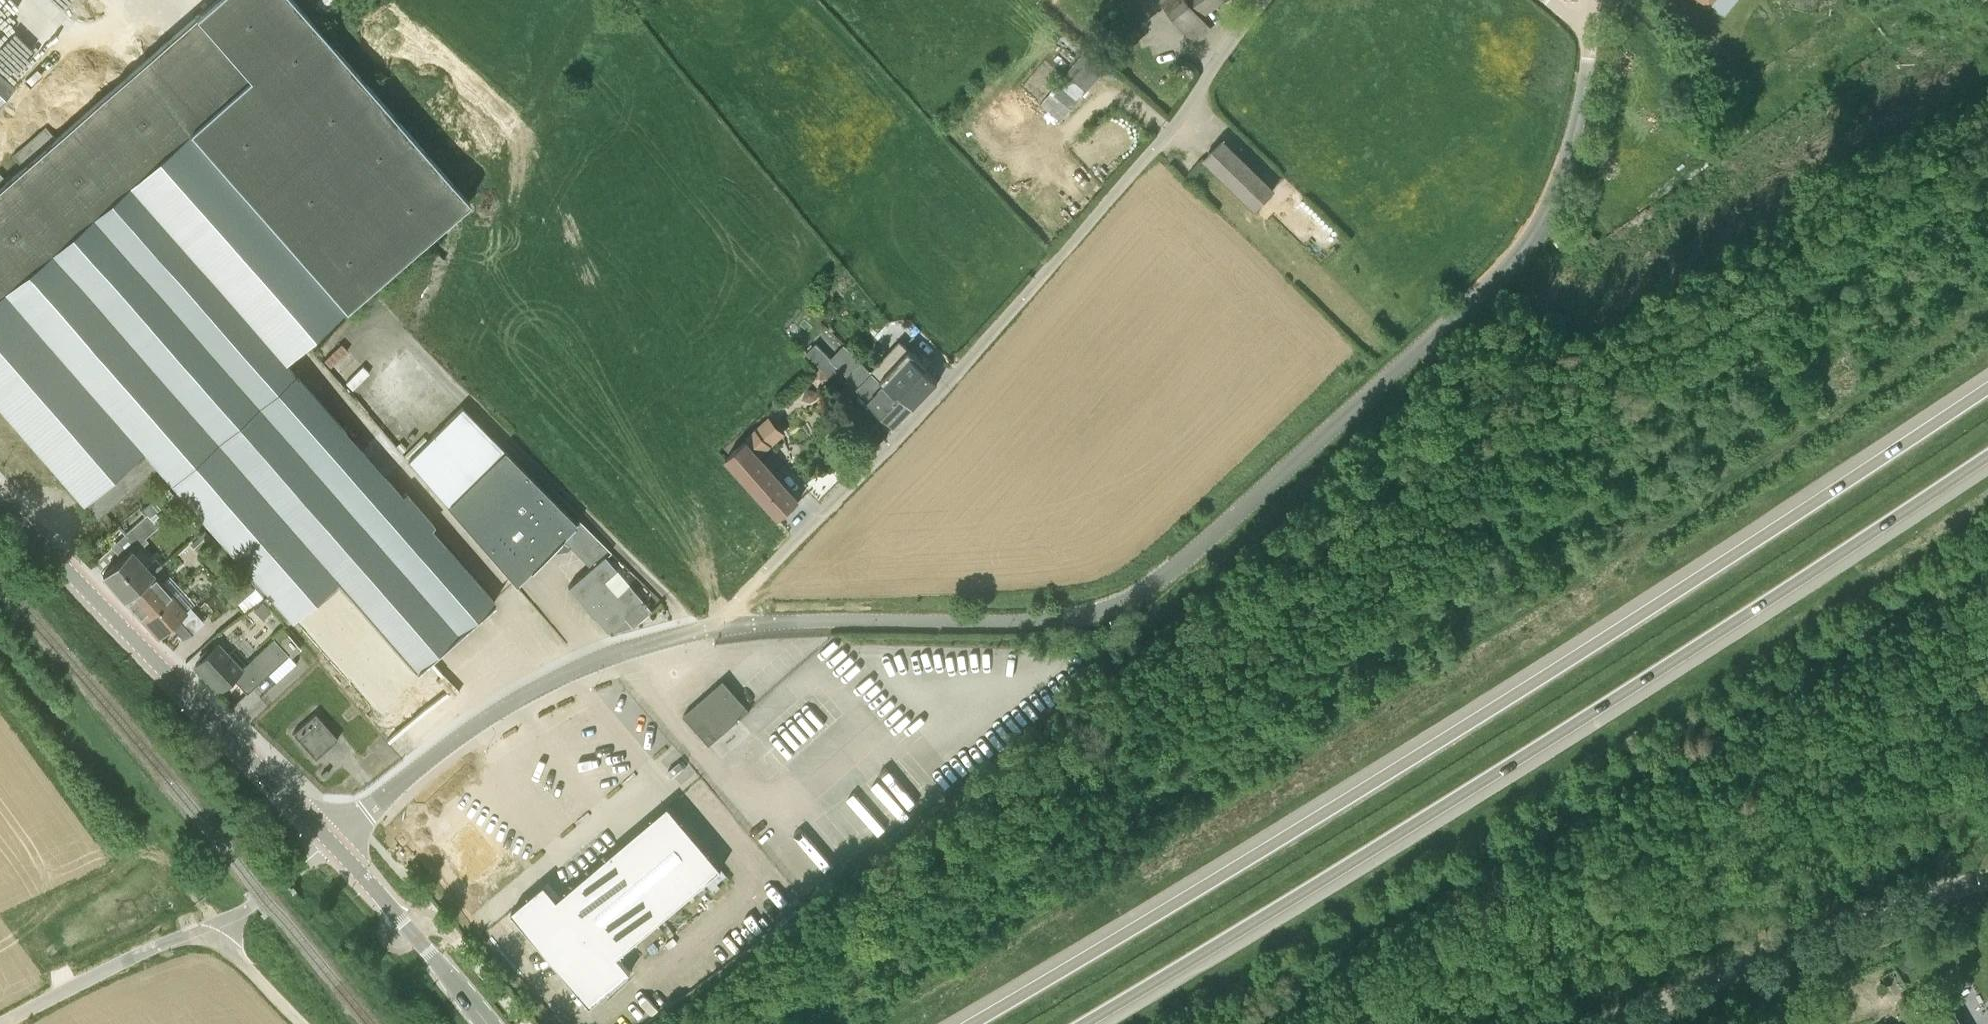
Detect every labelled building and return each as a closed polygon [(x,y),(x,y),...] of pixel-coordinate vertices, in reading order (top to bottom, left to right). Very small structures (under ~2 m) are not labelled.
[(287,360),(471,199),(295,0),(213,0),(184,26),(153,54),(0,187),(0,406),(98,518),(159,465),(293,618),(338,579),(417,669),(495,601),(431,529),(435,523),(406,490),(403,493),(287,360)] [(1189,0),(1161,0),(1196,40),(1210,27),(1200,15),(1189,0)] [(1200,15),(1214,5),(1210,0),(1189,0),(1200,15)] [(1067,73),(1088,90),(1110,65),(1088,47),(1067,73)] [(15,86),(0,73),(0,104),(15,86)] [(1083,96),(1088,90),(1067,73),(1041,104),(1062,120),(1083,96)] [(1274,189),(1223,139),(1206,158),(1257,207),(1274,189)] [(816,343),(809,352),(831,376),(840,367),(816,343)] [(902,391),(916,404),(939,381),(908,351),(880,379),(897,396),(902,391)] [(897,396),(880,379),(861,362),(847,377),(896,425),(916,404),(902,391),(897,396)] [(829,378),(821,367),(810,376),(818,387),(829,378)] [(803,399),(812,401),(818,398),(821,390),(807,386),(803,399)] [(571,547),(560,537),(576,522),(463,407),(408,459),(515,583),(551,550),(554,552),(568,550),(571,547)] [(401,441),(396,446),(402,453),(407,448),(401,441)] [(727,458),(744,477),(780,517),(799,500),(746,441),(727,458)] [(150,516),(157,509),(150,502),(141,510),(146,515),(127,532),(126,533),(136,545),(145,537),(158,525),(150,516)] [(652,610),(606,556),(612,551),(580,519),(576,522),(560,537),(571,547),(582,558),(565,573),(573,582),(568,586),(607,632),(625,617),(633,626),(652,610)] [(211,536),(204,528),(190,541),(197,548),(211,536)] [(146,567),(131,550),(122,557),(103,575),(124,599),(152,574),(162,565),(155,558),(146,567)] [(235,604),(255,588),(242,573),(223,588),(235,604)] [(186,610),(159,581),(152,574),(124,599),(158,636),(186,610)] [(417,669),(338,579),(293,618),(293,619),(382,721),(408,698),(398,686),(417,669)] [(261,602),(252,609),(261,619),(270,611),(261,602)] [(301,647),(283,627),(273,635),(274,637),(289,654),(291,656),(301,647)] [(247,693),(289,654),(274,637),(241,667),(219,643),(195,664),(219,690),(233,677),(247,693)] [(686,719),(710,747),(749,712),(725,685),(686,719)] [(316,758),(338,738),(315,713),(293,732),(316,758)] [(547,890),(515,917),(593,1010),(633,977),(620,961),(723,874),(671,812),(560,905),(554,898),(547,890)] [(517,846),(496,824),(485,833),(473,821),(444,848),(477,883),(517,846)] [(1950,1008),(1928,1019),(1931,1023),(1960,1023),(1950,1008)]
